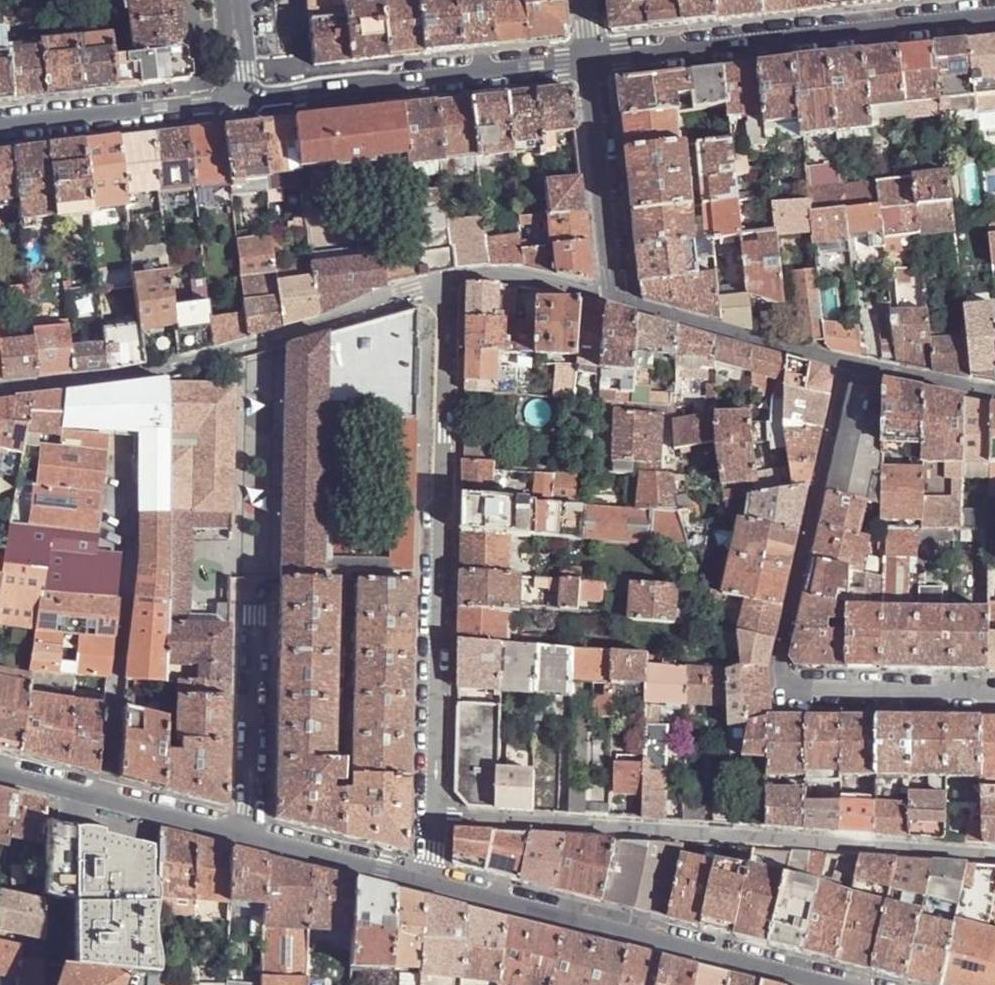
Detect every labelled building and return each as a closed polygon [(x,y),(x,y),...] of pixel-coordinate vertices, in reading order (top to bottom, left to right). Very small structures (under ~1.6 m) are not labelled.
[(130,23),(183,17),(182,0),(128,0),(130,23)] [(307,11),(308,21),(344,17),(343,7),(342,0),(306,0),(307,11)] [(379,3),(385,57),(405,55),(419,53),(414,0),(412,0),(379,3)] [(419,53),(439,51),(456,49),(450,0),(414,0),(419,53)] [(456,49),(478,47),(492,45),(488,8),(487,0),(450,0),(456,49)] [(488,8),(514,5),(513,0),(487,0),(488,8)] [(651,28),(648,0),(610,0),(612,15),(614,32),(651,28)] [(682,0),(648,0),(651,28),(673,25),(685,24),(682,0)] [(719,20),(717,0),(682,0),(685,24),(705,22),(719,20)] [(764,15),(762,0),(717,0),(719,20),(745,17),(764,15)] [(798,0),(762,0),(764,15),(784,13),(800,11),(798,0)] [(833,0),(798,0),(800,11),(821,9),(834,7),(833,0)] [(514,5),(488,8),(492,45),(563,37),(561,20),(559,1),(525,6),(524,4),(514,5)] [(107,3),(72,7),(73,17),(108,13),(107,3)] [(379,3),(343,7),(344,17),(348,61),(371,59),(385,57),(379,3)] [(37,11),(20,13),(21,23),(38,22),(37,11)] [(183,17),(130,23),(134,55),(187,49),(185,27),(183,17)] [(344,17),(308,21),(313,65),(335,63),(348,61),(344,17)] [(38,22),(21,23),(21,32),(39,30),(38,22)] [(15,24),(3,25),(4,28),(5,39),(15,38),(15,24)] [(95,91),(115,89),(112,58),(110,36),(75,40),(80,93),(95,91)] [(67,94),(80,93),(75,40),(40,44),(41,52),(45,97),(67,94)] [(976,97),(994,96),(994,41),(985,42),(970,44),(976,97)] [(942,104),(976,99),(976,97),(970,44),(949,46),(936,47),(942,104)] [(942,104),(936,47),(908,50),(901,51),(907,107),(942,104)] [(187,49),(134,55),(134,65),(138,86),(190,80),(188,65),(187,49)] [(11,101),(7,55),(7,51),(0,52),(0,102),(11,101)] [(907,107),(901,51),(879,54),(865,55),(871,111),(907,107)] [(29,99),(45,97),(41,52),(7,55),(11,101),(29,99)] [(831,59),(839,135),(873,131),(872,121),(871,111),(865,55),(841,58),(831,59)] [(126,56),(112,58),(115,89),(131,87),(138,86),(134,65),(128,66),(126,56)] [(812,61),(795,63),(802,123),(804,138),(839,135),(831,59),(812,61)] [(770,65),(761,66),(766,115),(767,127),(780,125),(793,124),(802,123),(795,63),(770,65)] [(742,68),(726,70),(730,106),(731,119),(752,117),(766,115),(761,66),(742,68)] [(700,73),(690,74),(693,97),(695,110),(730,106),(726,70),(700,73)] [(620,82),(624,118),(674,112),(680,112),(679,98),(693,97),(690,74),(654,78),(620,82)] [(548,90),(534,91),(539,134),(551,133),(573,130),(569,88),(548,90)] [(521,93),(504,95),(510,153),(541,150),(539,134),(534,91),(521,93)] [(480,97),(469,99),(475,154),(476,156),(510,153),(504,95),(480,97)] [(980,125),(986,124),(986,118),(994,116),(994,96),(976,97),(976,99),(978,109),(980,125)] [(446,101),(434,102),(441,158),(475,154),(469,99),(446,101)] [(942,104),(943,113),(978,109),(976,99),(942,104)] [(416,104),(400,106),(405,156),(406,165),(441,162),(441,158),(434,102),(416,104)] [(943,113),(942,104),(907,107),(908,117),(908,120),(944,116),(943,113)] [(400,106),(346,113),(295,119),(300,169),(334,165),(334,169),(371,165),(371,160),(405,156),(400,106)] [(871,111),(872,121),(908,117),(907,107),(871,111)] [(628,153),(677,147),(674,112),(624,118),(626,142),(628,153)] [(754,147),(768,146),(768,142),(767,127),(766,115),(752,117),(754,147)] [(274,121),(259,123),(265,175),(300,172),(300,169),(295,119),(274,121)] [(239,125),(224,127),(230,183),(265,179),(265,175),(259,123),(239,125)] [(795,140),(804,138),(802,123),(793,124),(795,140)] [(780,125),(767,127),(768,142),(781,141),(780,125)] [(208,128),(188,130),(195,187),(230,183),(224,127),(208,128)] [(169,133),(153,134),(159,191),(195,187),(188,130),(169,133)] [(573,130),(551,133),(553,148),(575,146),(573,130)] [(839,135),(840,142),(874,139),(873,131),(839,135)] [(551,133),(539,134),(541,150),(553,148),(551,133)] [(133,137),(118,139),(124,194),(137,193),(159,191),(153,134),(133,137)] [(95,141),(82,143),(90,209),(125,205),(124,194),(118,139),(95,141)] [(706,206),(740,202),(737,177),(735,156),(733,140),(699,144),(706,206)] [(63,145),(47,146),(55,216),(56,218),(90,214),(90,209),(82,143),(63,145)] [(28,148),(12,150),(18,206),(19,220),(55,216),(47,146),(28,148)] [(694,207),(688,146),(677,147),(628,153),(632,189),(634,213),(694,207)] [(18,206),(12,150),(0,152),(0,208),(18,206)] [(476,156),(477,170),(511,165),(510,153),(476,156)] [(475,154),(441,158),(441,162),(443,173),(477,170),(476,156),(475,154)] [(300,172),(265,175),(265,179),(266,191),(302,186),(300,172)] [(917,208),(953,204),(951,186),(950,175),(914,179),(917,208)] [(579,178),(545,182),(549,214),(583,211),(581,196),(579,178)] [(265,179),(230,183),(231,199),(267,195),(266,191),(265,179)] [(914,179),(879,184),(881,203),(881,212),(917,208),(914,179)] [(845,188),(847,207),(881,203),(879,184),(845,188)] [(963,185),(951,186),(953,204),(953,208),(964,207),(963,185)] [(444,188),(409,191),(415,251),(452,247),(451,243),(449,222),(444,188)] [(845,188),(809,192),(810,203),(811,211),(847,207),(845,188)] [(137,193),(124,194),(125,205),(125,207),(138,206),(137,193)] [(740,202),(744,237),(760,235),(777,233),(775,207),(774,198),(740,202)] [(413,246),(409,199),(394,200),(400,247),(413,246)] [(706,206),(708,240),(713,240),(744,237),(740,202),(706,206)] [(778,239),(814,235),(811,211),(810,203),(775,207),(777,233),(778,239)] [(847,207),(849,233),(870,231),(884,229),(881,212),(881,203),(847,207)] [(921,237),(956,233),(955,224),(953,208),(953,204),(917,208),(921,237)] [(638,247),(696,242),(694,207),(634,213),(636,235),(638,247)] [(847,207),(811,211),(814,235),(815,242),(850,239),(849,233),(847,207)] [(917,208),(881,212),(884,229),(884,241),(901,239),(921,237),(917,208)] [(549,214),(547,214),(551,246),(553,245),(587,242),(585,227),(583,211),(549,214)] [(543,214),(518,217),(518,223),(543,221),(543,214)] [(872,249),(885,248),(884,241),(884,229),(870,231),(872,249)] [(749,294),(785,305),(778,239),(777,233),(760,235),(761,247),(745,248),(749,294)] [(271,236),(236,240),(240,278),(275,274),(271,236)] [(520,236),(486,239),(489,265),(509,265),(513,265),(518,265),(523,266),(522,249),(520,236)] [(486,239),(451,243),(452,247),(454,269),(478,266),(489,265),(486,239)] [(815,242),(816,252),(826,251),(851,248),(850,239),(815,242)] [(885,248),(886,253),(903,251),(901,239),(884,241),(885,248)] [(715,258),(713,240),(708,240),(696,242),(698,260),(715,258)] [(587,242),(553,245),(555,273),(592,283),(590,265),(587,242)] [(642,284),(700,276),(698,260),(696,242),(638,247),(640,271),(642,284)] [(551,246),(522,249),(523,266),(545,271),(555,273),(553,245),(551,246)] [(165,247),(130,250),(131,257),(166,253),(165,247)] [(452,247),(415,251),(415,252),(417,276),(440,272),(454,269),(452,247)] [(826,251),(816,252),(817,268),(818,271),(828,270),(826,251)] [(415,252),(381,257),(383,286),(393,281),(417,276),(415,252)] [(166,253),(131,257),(132,271),(168,267),(166,253)] [(381,257),(311,266),(312,279),(316,315),(383,286),(381,257)] [(811,341),(825,339),(823,323),(819,286),(818,271),(817,268),(796,270),(804,342),(811,341)] [(897,273),(901,316),(929,313),(924,271),(897,273)] [(168,272),(133,276),(137,314),(138,324),(139,328),(174,324),(173,320),(170,290),(168,272)] [(275,274),(240,278),(242,303),(277,299),(276,283),(275,274)] [(701,315),(721,320),(719,299),(716,275),(700,276),(642,284),(644,299),(655,302),(701,315)] [(312,279),(276,283),(277,299),(280,326),(301,319),(316,315),(312,279)] [(468,319),(499,320),(501,284),(470,284),(469,305),(468,319)] [(501,284),(499,320),(506,321),(512,321),(514,286),(501,284)] [(819,286),(823,323),(837,321),(833,285),(819,286)] [(170,290),(173,320),(174,324),(177,353),(177,355),(194,351),(212,346),(208,318),(208,311),(205,286),(170,290)] [(531,322),(539,322),(540,300),(540,290),(532,288),(531,322)] [(744,326),(754,329),(750,297),(719,299),(721,320),(744,326)] [(964,302),(967,339),(972,378),(991,380),(994,381),(994,298),(964,302)] [(277,299),(242,303),(243,307),(243,313),(246,336),(265,330),(280,326),(277,299)] [(559,300),(540,300),(539,322),(539,354),(539,355),(579,355),(582,299),(559,300)] [(579,355),(578,360),(604,363),(609,307),(596,304),(582,299),(579,355)] [(325,403),(323,498),(334,498),(346,499),(348,405),(379,406),(378,418),(394,419),(415,419),(419,306),(328,334),(325,403)] [(243,307),(208,311),(208,318),(243,313),(243,307)] [(627,312),(609,307),(604,363),(604,368),(636,370),(637,352),(639,316),(627,312)] [(243,313),(208,318),(212,346),(230,340),(246,336),(243,313)] [(932,342),(929,313),(901,316),(893,317),(897,362),(898,364),(922,368),(935,371),(932,342)] [(639,316),(637,352),(678,356),(679,327),(664,323),(639,316)] [(884,359),(897,362),(893,317),(880,318),(884,359)] [(825,339),(826,346),(846,351),(862,354),(862,347),(858,318),(837,321),(823,323),(825,339)] [(468,338),(468,350),(498,352),(506,352),(506,321),(499,320),(468,319),(468,338)] [(506,321),(506,352),(516,352),(539,354),(539,322),(531,322),(512,321),(506,321)] [(138,324),(102,328),(104,343),(107,369),(130,366),(143,364),(139,328),(138,324)] [(679,327),(678,356),(700,358),(716,360),(717,337),(694,331),(679,327)] [(31,329),(7,332),(7,342),(31,339),(31,329)] [(68,332),(38,334),(39,345),(69,342),(68,332)] [(284,458),(281,579),(320,580),(323,498),(325,403),(328,334),(287,346),(284,458)] [(733,342),(717,337),(716,360),(716,362),(752,373),(752,348),(733,342)] [(960,375),(972,378),(967,339),(932,342),(935,371),(960,375)] [(0,344),(0,365),(1,379),(20,377),(35,376),(32,346),(32,342),(0,344)] [(69,342),(39,345),(43,375),(58,374),(72,372),(69,347),(69,342)] [(104,343),(69,347),(72,372),(90,371),(107,369),(104,343)] [(39,345),(32,346),(35,376),(43,375),(39,345)] [(877,346),(862,347),(862,354),(878,357),(877,346)] [(752,348),(752,373),(774,379),(787,382),(787,357),(768,352),(752,348)] [(468,370),(467,383),(493,384),(498,384),(498,352),(468,350),(468,370)] [(492,392),(515,393),(516,352),(506,352),(498,352),(498,384),(493,384),(492,392)] [(678,356),(676,372),(700,372),(700,368),(700,358),(678,356)] [(787,386),(830,395),(833,381),(826,368),(812,364),(787,357),(787,382),(787,386)] [(700,358),(700,368),(716,369),(716,362),(716,360),(700,358)] [(716,369),(713,390),(750,392),(750,387),(752,373),(716,362),(716,369)] [(557,364),(555,387),(576,388),(577,365),(557,364)] [(604,368),(603,389),(634,391),(636,371),(636,370),(604,368)] [(646,371),(636,371),(634,391),(633,402),(659,404),(669,405),(670,394),(675,395),(675,388),(670,387),(669,393),(642,391),(642,384),(645,384),(646,371)] [(771,388),(774,379),(752,373),(750,387),(774,394),(777,390),(771,388)] [(868,502),(881,506),(882,468),(883,443),(884,382),(873,380),(865,378),(852,386),(828,493),(868,502)] [(62,430),(63,425),(139,430),(167,433),(168,379),(108,386),(67,391),(60,389),(31,392),(31,394),(25,430),(61,433),(62,430)] [(775,398),(786,401),(787,386),(787,382),(774,379),(771,388),(777,390),(774,394),(775,398)] [(884,382),(883,443),(922,444),(924,390),(902,386),(884,382)] [(172,383),(170,433),(171,433),(194,434),(234,436),(235,384),(172,383)] [(467,383),(467,390),(482,391),(492,392),(493,384),(467,383)] [(827,409),(830,395),(787,386),(786,401),(785,426),(785,431),(822,431),(827,409)] [(603,389),(602,400),(633,402),(634,391),(603,389)] [(467,404),(482,404),(482,391),(467,390),(467,404)] [(922,459),(922,462),(962,463),(963,397),(946,394),(924,390),(922,444),(922,459)] [(23,395),(13,396),(4,448),(6,448),(22,451),(23,443),(25,430),(31,394),(23,395)] [(4,448),(13,396),(11,398),(0,399),(0,447),(4,448)] [(963,397),(962,463),(974,463),(990,463),(990,461),(992,402),(978,400),(963,397)] [(598,400),(597,411),(610,412),(611,411),(648,413),(648,409),(659,409),(659,404),(633,402),(602,400),(598,400)] [(694,418),(691,404),(673,407),(674,421),(694,418)] [(610,412),(612,471),(640,473),(657,473),(662,414),(648,413),(611,411),(610,412)] [(674,421),(675,447),(679,446),(689,444),(712,440),(713,414),(694,418),(674,421)] [(751,415),(713,414),(712,440),(718,469),(721,482),(759,482),(758,481),(750,440),(751,415)] [(415,419),(394,419),(394,448),(415,448),(415,419)] [(785,431),(785,426),(774,426),(774,439),(787,439),(785,431)] [(75,674),(108,677),(117,594),(116,594),(121,554),(94,553),(109,437),(62,430),(61,433),(60,447),(23,443),(22,451),(16,483),(3,557),(2,562),(43,568),(35,629),(30,670),(63,673),(75,674)] [(167,433),(139,430),(139,436),(134,436),(134,458),(139,458),(140,552),(125,678),(135,679),(154,681),(164,682),(164,679),(165,622),(167,433)] [(495,432),(466,431),(465,453),(465,462),(494,463),(495,432)] [(787,439),(790,466),(814,463),(819,442),(822,431),(785,431),(787,439)] [(171,433),(171,508),(169,577),(171,579),(169,622),(230,624),(230,613),(190,612),(191,517),(191,509),(193,509),(194,434),(171,433)] [(234,436),(194,434),(193,509),(191,509),(191,517),(232,519),(234,436)] [(691,451),(689,444),(679,446),(681,452),(691,451)] [(16,483),(22,451),(6,448),(5,453),(2,452),(0,458),(0,461),(0,479),(16,483)] [(415,448),(394,448),(393,467),(414,467),(415,448)] [(910,459),(909,469),(922,469),(922,462),(922,459),(910,459)] [(922,469),(921,529),(954,529),(954,522),(962,522),(962,514),(962,476),(962,474),(956,474),(956,468),(962,468),(962,463),(922,462),(922,469)] [(812,474),(814,463),(790,466),(792,476),(795,490),(809,488),(812,474)] [(974,477),(974,463),(962,463),(962,468),(962,474),(962,476),(974,477)] [(357,580),(411,581),(414,467),(393,467),(391,561),(331,560),(334,498),(323,498),(320,580),(336,580),(357,580)] [(464,496),(492,498),(492,491),(498,491),(498,478),(492,477),(492,469),(465,467),(465,476),(464,492),(464,496)] [(881,506),(881,528),(918,529),(921,529),(922,469),(909,469),(882,468),(881,506)] [(553,502),(555,473),(537,472),(535,494),(535,501),(553,502)] [(553,502),(574,504),(575,474),(555,473),(553,502)] [(640,473),(638,508),(652,509),(676,510),(669,474),(657,473),(640,473)] [(692,520),(701,520),(691,473),(682,475),(689,507),(692,520)] [(669,474),(676,510),(689,507),(682,475),(669,474)] [(760,489),(761,494),(795,490),(792,476),(758,481),(759,482),(760,489)] [(750,522),(799,534),(804,511),(809,488),(795,490),(761,494),(755,495),(750,522)] [(761,494),(760,489),(723,489),(724,494),(725,499),(755,495),(761,494)] [(868,502),(828,493),(824,513),(821,528),(859,536),(868,502)] [(531,536),(533,501),(527,500),(492,498),(464,496),(463,518),(463,531),(510,535),(531,536)] [(531,536),(581,539),(583,504),(574,504),(553,502),(535,501),(533,501),(531,536)] [(650,544),(652,509),(638,508),(586,504),(583,504),(581,539),(650,544)] [(652,509),(650,544),(697,547),(715,550),(733,555),(741,520),(701,520),(692,520),(689,507),(676,510),(652,509)] [(989,529),(989,514),(962,514),(962,522),(961,529),(974,529),(989,529)] [(795,551),(799,534),(750,522),(741,520),(733,555),(791,570),(795,551)] [(816,547),(813,562),(849,569),(861,573),(869,538),(859,536),(821,528),(816,547)] [(871,528),(869,538),(881,541),(881,530),(871,528)] [(944,556),(954,556),(954,529),(921,529),(918,529),(918,541),(926,541),(944,542),(944,556)] [(974,542),(981,542),(981,554),(988,554),(989,529),(974,529),(974,542)] [(462,571),(508,574),(509,564),(510,550),(510,535),(463,531),(462,552),(462,571)] [(926,541),(918,541),(917,587),(924,588),(926,541)] [(518,550),(510,550),(509,564),(517,565),(518,550)] [(733,555),(724,593),(727,594),(746,599),(783,606),(787,586),(791,570),(733,555)] [(884,609),(908,609),(909,557),(884,558),(884,567),(883,578),(884,609)] [(35,629),(43,568),(2,562),(0,573),(0,574),(0,623),(19,626),(35,629)] [(808,583),(806,595),(838,602),(839,592),(849,595),(849,569),(813,562),(808,583)] [(582,567),(563,566),(562,578),(581,579),(582,567)] [(988,566),(987,586),(987,611),(987,635),(994,635),(994,566),(988,566)] [(849,605),(849,608),(884,609),(883,578),(878,576),(861,573),(849,569),(849,595),(849,605)] [(461,591),(461,607),(507,610),(519,610),(520,575),(508,574),(462,571),(461,591)] [(534,576),(533,586),(550,587),(550,577),(534,576)] [(581,586),(581,579),(562,578),(562,584),(561,606),(561,607),(579,609),(581,586)] [(281,579),(279,655),(334,655),(336,580),(320,580),(281,579)] [(357,580),(356,619),(411,620),(411,599),(411,581),(357,580)] [(676,620),(678,585),(632,582),(630,617),(676,620)] [(924,588),(917,587),(917,609),(942,609),(942,588),(924,588)] [(716,603),(727,594),(724,593),(713,591),(711,591),(716,603)] [(802,610),(797,630),(837,631),(848,632),(848,611),(838,610),(838,602),(806,595),(802,610)] [(740,628),(739,633),(775,640),(779,620),(783,606),(746,599),(740,628)] [(460,626),(460,641),(502,645),(505,645),(507,610),(461,607),(460,626)] [(883,669),(884,609),(849,608),(848,611),(848,632),(848,643),(848,668),(869,668),(883,669)] [(904,669),(917,669),(917,609),(908,609),(884,609),(883,669),(904,669)] [(952,670),(952,609),(942,609),(917,609),(917,669),(936,669),(952,670)] [(971,670),(986,670),(987,635),(987,611),(952,609),(952,670),(971,670)] [(356,619),(355,656),(410,657),(410,637),(411,620),(356,619)] [(724,621),(727,630),(739,633),(740,628),(735,624),(724,621)] [(228,680),(230,624),(169,622),(165,622),(164,679),(176,679),(185,679),(185,663),(198,663),(198,679),(228,680)] [(35,629),(19,626),(13,672),(29,676),(30,670),(35,629)] [(729,642),(739,641),(739,633),(727,630),(726,629),(729,642)] [(848,668),(848,643),(830,643),(831,637),(837,636),(837,631),(797,630),(795,642),(791,658),(798,667),(817,668),(848,668)] [(769,668),(775,640),(739,633),(739,641),(743,666),(769,668)] [(521,639),(521,646),(537,647),(539,647),(539,635),(521,634),(521,639)] [(987,635),(986,670),(994,670),(994,635),(987,635)] [(460,641),(459,688),(495,690),(501,690),(502,645),(460,641)] [(501,690),(535,693),(537,647),(521,646),(509,645),(505,645),(502,645),(501,690)] [(535,693),(571,694),(571,678),(571,648),(539,647),(537,647),(535,693)] [(611,651),(571,648),(571,678),(593,679),(592,715),(610,716),(611,680),(611,651)] [(611,651),(611,680),(646,682),(647,665),(646,654),(611,651)] [(728,675),(739,669),(734,654),(724,653),(723,659),(727,659),(728,671),(728,675)] [(279,655),(278,699),(333,700),(334,655),(279,655)] [(354,696),(408,697),(409,676),(410,657),(355,656),(354,696)] [(677,656),(677,668),(687,669),(687,656),(679,656),(677,656)] [(687,669),(694,669),(695,657),(687,656),(687,669)] [(646,682),(646,699),(667,701),(686,702),(687,669),(677,668),(653,665),(647,665),(646,682)] [(744,692),(748,720),(768,717),(772,716),(769,677),(769,668),(743,666),(742,667),(744,692)] [(729,704),(731,726),(746,722),(747,721),(748,720),(744,692),(742,667),(739,669),(728,675),(729,704)] [(686,702),(729,704),(728,675),(728,671),(711,670),(705,669),(694,669),(687,669),(686,702)] [(19,752),(27,693),(29,676),(13,672),(0,670),(0,747),(19,752)] [(135,679),(134,686),(153,688),(154,681),(135,679)] [(179,741),(227,742),(228,680),(198,679),(185,679),(176,679),(174,740),(179,741)] [(72,699),(27,693),(19,752),(40,757),(65,763),(72,699)] [(354,696),(353,735),(407,737),(408,716),(408,697),(354,696)] [(105,703),(72,699),(65,763),(84,768),(98,772),(105,703)] [(278,699),(277,759),(331,761),(333,700),(278,699)] [(468,806),(497,808),(498,767),(498,759),(499,750),(500,705),(459,702),(456,793),(468,806)] [(156,787),(163,789),(163,750),(164,740),(164,719),(121,708),(119,776),(140,783),(156,787)] [(554,729),(554,716),(535,714),(534,728),(554,729)] [(772,716),(768,717),(768,758),(768,776),(806,776),(806,717),(786,716),(772,716)] [(664,818),(667,718),(645,717),(644,765),(644,793),(644,804),(643,817),(664,818)] [(746,722),(742,755),(768,758),(768,717),(748,720),(747,721),(746,722)] [(821,717),(806,717),(806,776),(806,780),(840,781),(840,776),(841,718),(821,717)] [(840,776),(875,776),(875,718),(858,718),(841,718),(840,776)] [(875,718),(875,776),(910,777),(911,719),(893,718),(875,718)] [(911,719),(910,777),(928,777),(945,777),(946,719),(927,719),(911,719)] [(961,719),(946,719),(945,777),(980,778),(981,719),(961,719)] [(981,719),(980,778),(980,779),(994,780),(994,720),(981,719)] [(353,735),(352,775),(406,777),(407,755),(407,737),(353,735)] [(226,804),(227,742),(179,741),(179,750),(163,750),(163,789),(199,798),(226,804)] [(340,833),(341,790),(330,790),(330,779),(331,761),(277,759),(275,817),(314,827),(340,833)] [(331,761),(330,779),(341,780),(342,761),(331,761)] [(615,763),(615,791),(644,793),(644,765),(615,763)] [(533,770),(498,767),(497,808),(532,810),(533,770)] [(404,850),(406,777),(352,775),(351,790),(341,790),(340,833),(383,845),(404,850)] [(746,775),(748,823),(757,824),(768,824),(768,787),(768,777),(746,775)] [(875,776),(874,804),(910,805),(910,795),(910,777),(875,776)] [(928,777),(928,795),(944,796),(945,777),(928,777)] [(980,779),(980,788),(981,788),(994,789),(994,780),(980,779)] [(584,783),(568,782),(568,812),(583,813),(584,783)] [(768,824),(805,828),(805,801),(805,788),(768,787),(768,824)] [(7,845),(9,836),(17,792),(3,789),(0,788),(0,843),(7,845)] [(994,844),(994,789),(981,788),(983,823),(983,843),(994,844)] [(849,791),(840,790),(840,801),(849,801),(849,791)] [(9,836),(45,844),(46,821),(47,800),(28,795),(17,792),(9,836)] [(713,821),(732,822),(731,811),(730,802),(730,794),(714,793),(713,821)] [(910,805),(909,837),(944,840),(944,796),(928,795),(910,795),(910,805)] [(682,799),(682,819),(703,821),(704,800),(682,799)] [(805,801),(805,828),(839,831),(840,802),(805,801)] [(874,834),(874,804),(849,801),(840,801),(840,802),(839,831),(874,834)] [(608,804),(608,815),(622,816),(623,803),(608,802),(608,804)] [(591,803),(590,814),(608,815),(608,804),(591,803)] [(643,817),(644,804),(630,803),(629,816),(643,817)] [(874,834),(909,837),(910,805),(874,804),(874,834)] [(731,811),(732,822),(739,823),(739,812),(731,811)] [(163,850),(46,821),(45,844),(44,890),(71,892),(71,906),(74,968),(125,973),(159,976),(161,933),(162,896),(163,850)] [(983,843),(983,823),(969,822),(971,842),(983,843)] [(472,867),(488,871),(495,831),(456,828),(455,862),(472,867)] [(163,850),(162,896),(196,898),(198,838),(176,833),(163,830),(163,850)] [(503,875),(524,880),(531,833),(495,831),(488,871),(503,875)] [(566,835),(531,833),(524,880),(538,884),(557,889),(566,835)] [(582,895),(605,901),(616,839),(566,835),(557,889),(582,895)] [(198,838),(196,898),(202,899),(232,901),(233,847),(213,842),(198,838)] [(639,910),(670,918),(682,856),(684,842),(616,839),(605,901),(639,910)] [(233,847),(232,901),(265,903),(267,856),(246,850),(233,847)] [(771,943),(787,874),(788,871),(792,851),(754,848),(751,866),(737,935),(752,938),(771,943)] [(792,851),(788,871),(821,879),(824,868),(827,854),(792,851)] [(824,868),(832,869),(833,854),(827,854),(824,868)] [(862,856),(846,855),(845,858),(841,858),(839,876),(856,880),(862,856)] [(286,861),(267,856),(265,903),(265,917),(264,927),(310,928),(313,868),(286,861)] [(682,856),(670,918),(691,923),(704,926),(716,863),(682,856)] [(856,880),(853,895),(889,903),(892,887),(898,859),(862,856),(856,880)] [(722,931),(737,935),(751,866),(717,859),(716,863),(704,926),(722,931)] [(898,859),(892,887),(926,896),(934,861),(898,859)] [(922,912),(921,919),(955,926),(956,922),(968,864),(934,861),(926,896),(922,912)] [(956,922),(989,930),(990,926),(994,902),(994,866),(968,864),(956,922)] [(313,868),(310,928),(354,928),(356,879),(337,874),(313,868)] [(786,947),(806,952),(820,884),(821,882),(787,874),(771,943),(786,947)] [(372,883),(356,879),(354,928),(353,967),(392,968),(395,888),(372,883)] [(824,957),(839,961),(849,911),(853,895),(820,884),(806,952),(824,957)] [(395,888),(392,968),(422,968),(424,896),(408,892),(395,888)] [(44,942),(45,901),(0,890),(0,930),(44,942)] [(45,894),(51,901),(71,906),(71,892),(44,890),(45,894)] [(853,895),(849,911),(885,920),(889,903),(853,895)] [(440,900),(424,896),(422,968),(422,974),(454,975),(463,975),(465,906),(440,900)] [(898,975),(907,978),(921,919),(922,912),(889,903),(885,920),(873,969),(898,975)] [(463,975),(499,981),(505,917),(481,910),(465,906),(463,975)] [(859,965),(873,969),(885,920),(849,911),(839,961),(859,965)] [(265,917),(253,917),(252,933),(256,934),(256,942),(264,942),(264,927),(265,917)] [(498,984),(503,984),(549,984),(561,931),(534,924),(505,917),(499,981),(498,984)] [(955,926),(921,919),(907,978),(934,984),(943,984),(955,926)] [(943,984),(977,984),(989,930),(956,922),(955,926),(943,984)] [(310,928),(264,927),(264,942),(263,975),(308,977),(309,954),(310,949),(310,928)] [(994,931),(989,930),(977,984),(994,984),(994,931)] [(593,939),(573,934),(561,931),(549,984),(583,984),(593,939)] [(161,933),(159,976),(159,984),(193,984),(193,977),(171,976),(172,933),(161,933)] [(583,984),(618,984),(626,947),(604,942),(593,939),(583,984)] [(18,979),(17,984),(43,984),(43,965),(22,963),(23,947),(0,941),(0,974),(18,979)] [(661,956),(636,950),(626,947),(618,984),(654,984),(661,956)] [(654,984),(690,984),(695,965),(672,959),(661,956),(654,984)] [(690,984),(724,984),(727,973),(707,968),(695,965),(690,984)] [(125,973),(74,968),(63,968),(58,984),(121,984),(125,973)] [(121,984),(159,984),(159,976),(125,973),(121,984)] [(759,981),(739,976),(727,973),(724,984),(758,984),(759,981)] [(456,984),(454,984),(454,975),(422,974),(421,984),(456,984)] [(262,984),(308,984),(308,977),(263,975),(262,982),(262,984)]
